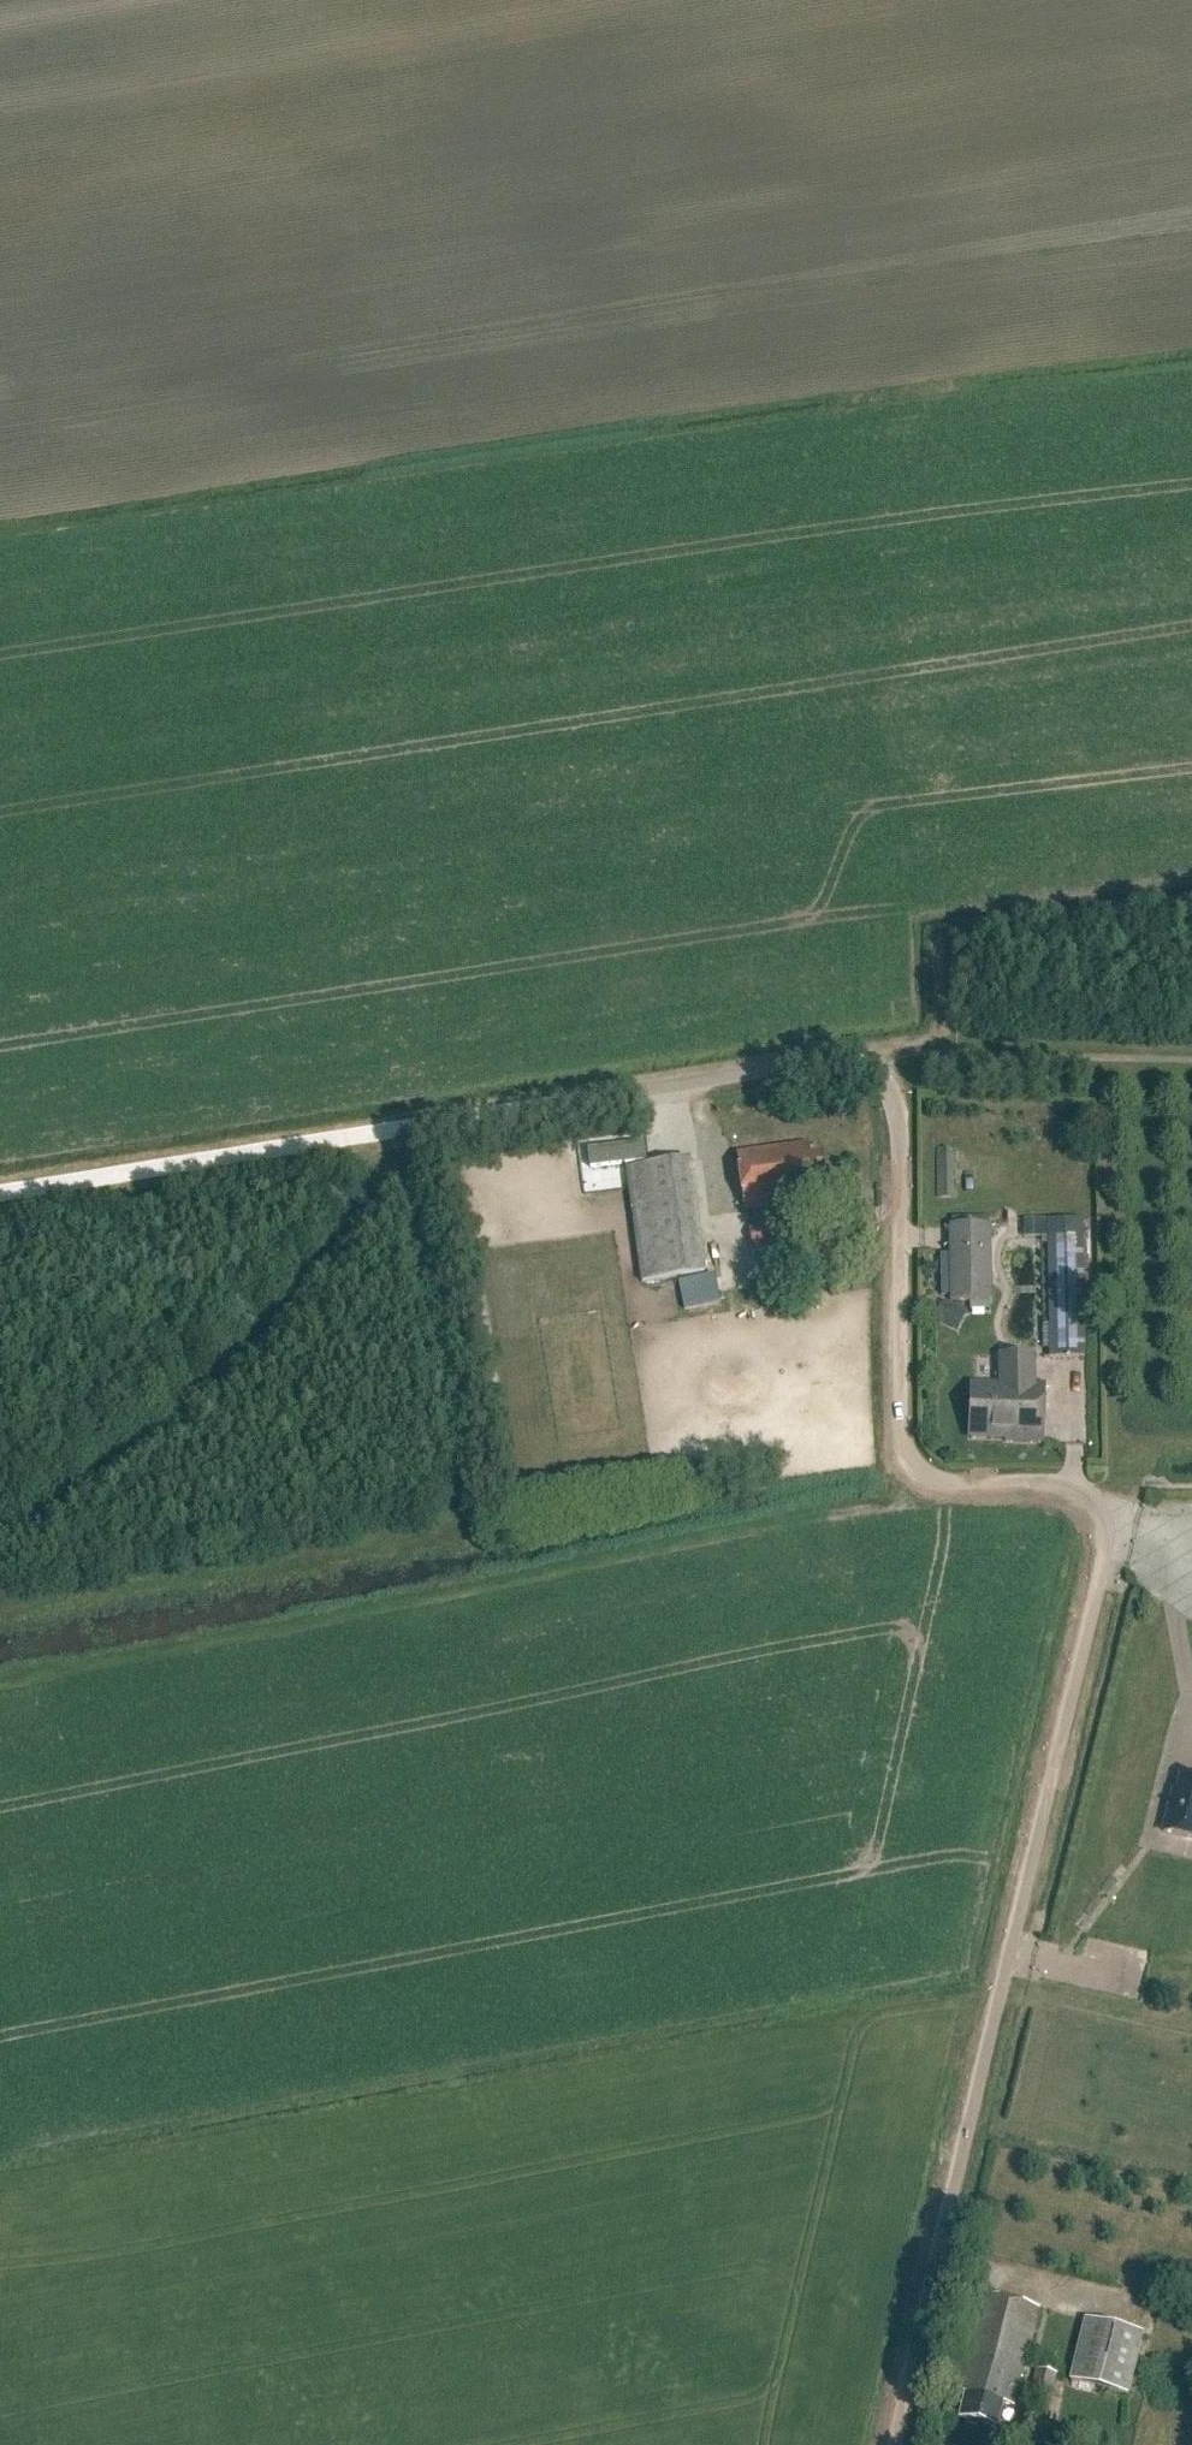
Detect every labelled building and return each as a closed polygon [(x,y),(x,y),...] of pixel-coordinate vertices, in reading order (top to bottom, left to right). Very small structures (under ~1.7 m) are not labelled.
[(810,1159),(808,1144),(736,1154),(744,1212),(804,1204),(803,1199),(825,1196),(820,1158),(810,1159)] [(956,1148),(936,1148),(935,1195),(955,1195),(956,1148)] [(642,1282),(704,1274),(689,1161),(627,1169),(642,1282)] [(1048,1359),(1084,1358),(1081,1221),(1045,1221),(1048,1359)] [(752,1254),(780,1250),(777,1225),(749,1229),(752,1254)] [(950,1227),(950,1251),(950,1257),(950,1298),(950,1304),(990,1304),(990,1227),(950,1227)] [(686,1309),(720,1304),(716,1274),(681,1279),(686,1309)] [(1025,1360),(1000,1360),(1000,1386),(971,1386),(971,1444),(1042,1444),(1042,1385),(1025,1385),(1025,1360)] [(1181,1778),(1177,1793),(1173,1792),(1163,1833),(1191,1840),(1191,1780),(1181,1778)] [(1014,2408),(1039,2309),(981,2295),(957,2394),(965,2396),(960,2419),(997,2428),(1003,2406),(1014,2408)] [(1125,2392),(1139,2334),(1081,2320),(1067,2378),(1125,2392)] [(1056,2423),(1061,2402),(1051,2400),(1058,2375),(1037,2370),(1030,2396),(1046,2400),(1041,2420),(1056,2423)]
